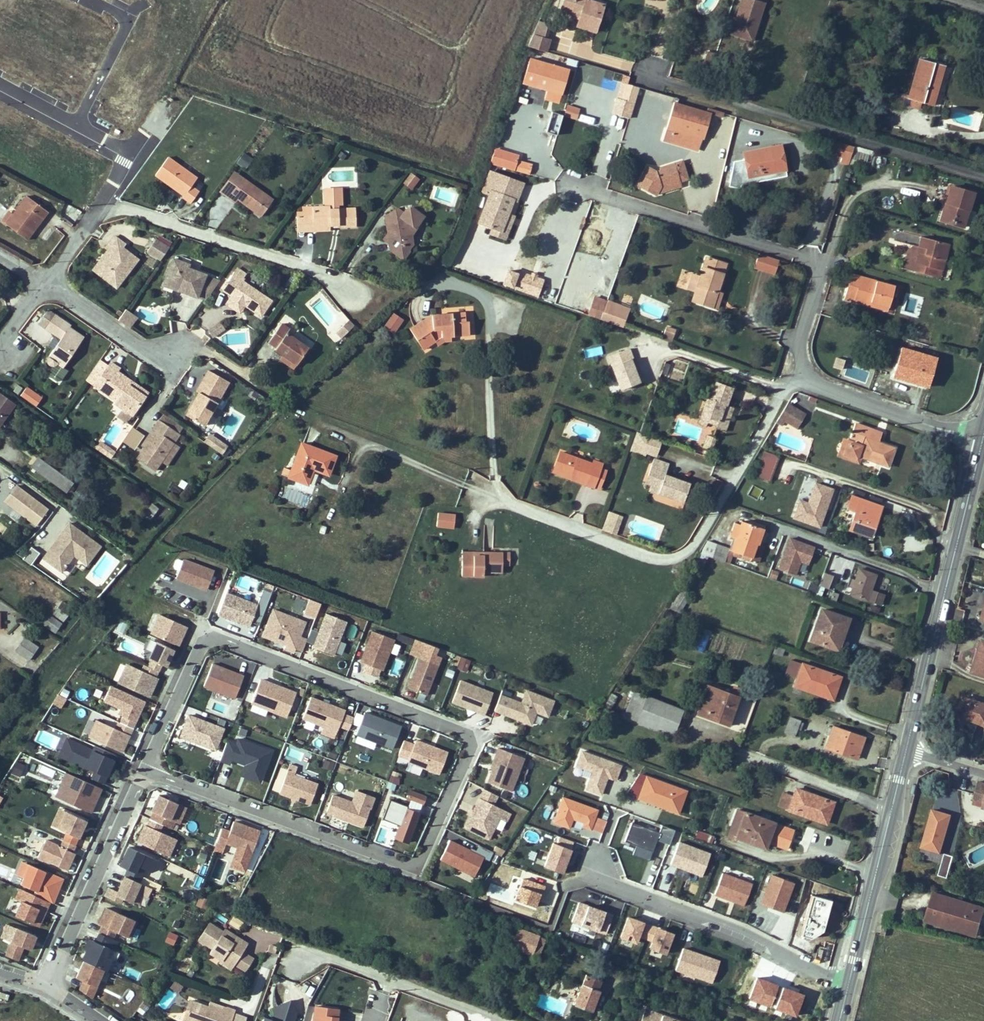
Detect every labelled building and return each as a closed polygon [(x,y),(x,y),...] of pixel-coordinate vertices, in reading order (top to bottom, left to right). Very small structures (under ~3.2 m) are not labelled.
[(604,5),(588,0),(564,0),(561,10),(576,15),(577,11),(581,13),(579,19),(577,26),(595,32),(604,5)] [(765,2),(757,0),(742,0),(736,18),(732,28),(754,35),(765,2)] [(732,28),(736,18),(729,15),(725,25),(732,28)] [(544,38),(548,24),(539,21),(533,35),(544,38)] [(754,35),(732,28),(725,25),(724,30),(731,33),(730,34),(752,41),(754,35)] [(545,51),(548,40),(544,38),(533,35),(528,47),(545,51)] [(711,69),(715,54),(708,51),(703,66),(711,69)] [(562,95),(569,70),(530,59),(523,83),(547,90),(545,98),(559,102),(562,94),(562,95)] [(940,107),(951,68),(945,67),(934,63),(919,59),(909,96),(901,93),(898,103),(918,109),(920,101),(940,107)] [(633,103),(638,87),(620,81),(611,112),(628,118),(633,103)] [(704,139),(711,114),(674,102),(663,140),(691,149),(695,136),(700,137),(704,139)] [(576,119),(579,109),(567,106),(564,115),(576,119)] [(844,124),(846,118),(840,116),(838,123),(844,124)] [(696,150),(700,137),(695,136),(691,149),(696,150)] [(848,164),(854,147),(834,141),(831,150),(836,152),(835,154),(842,156),(840,162),(848,164)] [(785,170),(781,146),(744,153),(745,159),(733,161),(729,183),(741,185),(742,178),(748,177),(785,170)] [(870,171),(875,153),(854,147),(848,164),(870,171)] [(346,155),(340,151),(337,156),(343,160),(346,155)] [(514,170),(519,156),(500,151),(499,155),(493,154),(491,163),(514,170)] [(244,168),(251,159),(244,153),(237,162),(244,168)] [(191,186),(197,178),(168,157),(155,175),(174,188),(176,186),(186,194),(184,196),(183,197),(191,203),(199,192),(191,186)] [(896,170),(899,162),(891,160),(889,167),(896,170)] [(680,181),(688,179),(682,161),(659,168),(660,171),(656,172),(647,167),(638,185),(656,195),(657,194),(661,186),(668,184),(669,186),(680,182),(680,181)] [(749,182),(786,174),(785,170),(748,177),(749,182)] [(516,201),(523,183),(491,171),(483,191),(490,194),(479,222),(492,227),(501,231),(507,214),(513,200),(516,201)] [(231,195),(235,188),(230,184),(237,174),(235,172),(221,192),(235,203),(238,200),(231,195)] [(411,190),(419,179),(411,173),(403,183),(411,190)] [(273,200),(237,174),(230,184),(235,188),(231,195),(261,216),(273,200)] [(657,194),(681,186),(680,182),(669,186),(668,184),(661,186),(657,194)] [(186,194),(176,186),(174,188),(184,196),(186,194)] [(964,227),(974,193),(951,186),(946,203),(948,204),(944,217),(954,220),(952,224),(964,227)] [(922,196),(923,191),(909,188),(908,193),(922,196)] [(356,226),(355,208),(338,209),(338,205),(342,205),(342,194),(325,194),(325,206),(312,207),(313,217),(305,217),(305,231),(314,231),(314,227),(330,227),(333,226),(333,222),(336,222),(336,226),(336,227),(356,226)] [(27,240),(48,212),(27,196),(6,224),(27,240)] [(954,220),(944,217),(948,204),(946,203),(940,220),(952,224),(954,220)] [(313,217),(312,207),(302,207),(302,212),(296,212),(297,217),(305,217),(313,217)] [(411,234),(416,227),(415,227),(421,219),(419,213),(411,207),(407,208),(403,212),(398,209),(385,217),(388,233),(388,234),(391,236),(392,239),(389,242),(390,243),(391,250),(404,260),(410,251),(409,250),(413,244),(412,243),(411,234)] [(6,224),(13,214),(9,211),(1,221),(6,224)] [(505,239),(514,216),(507,214),(501,231),(492,227),(490,233),(505,239)] [(305,231),(305,217),(297,217),(297,231),(305,231)] [(301,257),(311,256),(311,235),(301,235),(301,257)] [(138,260),(123,248),(125,245),(114,236),(105,248),(108,250),(111,253),(96,272),(116,288),(138,260)] [(168,247),(171,243),(159,236),(156,240),(168,247)] [(941,270),(948,244),(921,237),(918,247),(913,246),(912,251),(907,250),(903,268),(929,275),(931,268),(941,270)] [(156,240),(155,239),(147,251),(160,260),(168,247),(156,240)] [(96,272),(111,253),(108,250),(92,270),(96,272)] [(774,274),(779,260),(758,254),(754,267),(774,274)] [(717,291),(726,263),(706,257),(700,277),(693,275),(688,289),(696,291),(692,301),(716,309),(722,293),(717,291)] [(206,301),(220,280),(188,268),(189,264),(173,259),(163,285),(173,289),(174,289),(197,298),(197,297),(206,301)] [(247,274),(238,268),(235,272),(244,278),(247,274)] [(939,278),(941,270),(931,268),(929,275),(939,278)] [(272,301),(242,281),(244,278),(235,272),(226,286),(234,292),(232,295),(231,297),(244,306),(245,305),(247,302),(250,305),(249,308),(261,316),(272,301)] [(538,293),(543,280),(536,278),(531,276),(518,272),(512,287),(537,296),(538,293)] [(889,307),(894,286),(851,274),(844,299),(870,306),(871,302),(889,307)] [(292,286),(297,279),(291,275),(287,282),(292,286)] [(287,292),(292,286),(287,282),(282,288),(287,292)] [(234,292),(226,286),(223,289),(232,295),(234,292)] [(244,306),(231,297),(226,304),(240,313),(244,306)] [(600,320),(607,302),(595,298),(593,302),(592,306),(587,304),(588,300),(579,297),(575,311),(600,320)] [(617,315),(620,306),(611,303),(612,302),(607,300),(607,302),(600,320),(623,328),(626,319),(617,315)] [(626,319),(630,308),(612,302),(611,303),(620,306),(617,315),(626,319)] [(889,307),(871,302),(870,306),(888,310),(889,307)] [(129,328),(136,318),(137,317),(126,309),(118,320),(129,328)] [(45,328),(55,315),(48,311),(39,324),(45,328)] [(469,335),(469,321),(464,321),(463,312),(432,314),(410,329),(417,340),(421,337),(427,347),(435,341),(442,336),(450,336),(469,335)] [(394,333),(403,320),(393,314),(385,326),(394,333)] [(63,367),(83,338),(69,327),(70,326),(55,315),(45,328),(61,339),(59,342),(54,348),(47,358),(47,361),(48,364),(50,365),(51,366),(54,365),(56,365),(57,363),(63,367)] [(342,337),(354,325),(349,320),(337,332),(342,337)] [(212,337),(225,329),(221,323),(208,331),(212,337)] [(308,348),(287,333),(290,329),(281,324),(269,342),(277,347),(275,350),(284,355),(297,364),(308,348)] [(674,335),(670,334),(672,329),(666,327),(662,339),(671,342),(674,335)] [(207,343),(210,338),(205,334),(201,338),(207,343)] [(451,341),(450,336),(442,336),(435,341),(438,345),(444,342),(451,341)] [(427,347),(421,337),(417,340),(423,349),(427,347)] [(54,348),(59,342),(54,338),(49,345),(54,348)] [(586,359),(602,354),(600,345),(583,349),(586,359)] [(928,387),(937,358),(901,348),(892,376),(928,387)] [(639,382),(630,359),(633,358),(629,349),(608,357),(621,389),(639,382)] [(297,364),(284,355),(281,360),(294,369),(297,364)] [(834,358),(832,368),(841,370),(844,360),(834,358)] [(94,386),(109,366),(100,360),(86,380),(94,386)] [(145,397),(129,385),(132,381),(117,371),(119,368),(111,362),(109,366),(94,386),(117,402),(115,404),(123,409),(131,415),(132,415),(145,397)] [(666,375),(670,364),(665,362),(661,373),(666,375)] [(63,367),(57,363),(56,365),(54,365),(51,366),(60,372),(63,367)] [(203,425),(221,395),(216,392),(220,385),(205,376),(196,391),(198,392),(196,397),(198,398),(196,401),(194,400),(185,414),(203,425)] [(147,392),(132,381),(129,385),(145,397),(147,392)] [(732,407),(726,405),(732,387),(716,382),(710,399),(707,398),(701,416),(717,421),(716,425),(715,427),(724,431),(729,417),(726,416),(728,411),(731,412),(732,407)] [(22,388),(18,385),(14,391),(18,394),(22,388)] [(221,395),(225,388),(220,385),(216,392),(221,395)] [(29,402),(32,397),(24,392),(21,396),(29,402)] [(14,405),(0,395),(0,424),(14,405)] [(789,423),(797,409),(787,403),(776,422),(782,426),(785,421),(789,423)] [(131,415),(123,409),(118,416),(126,422),(131,415)] [(797,428),(805,414),(797,409),(789,423),(797,428)] [(183,427),(164,414),(159,420),(179,434),(183,427)] [(717,421),(701,416),(698,423),(705,425),(707,421),(716,425),(717,421)] [(167,466),(180,447),(174,442),(180,434),(179,434),(159,420),(152,429),(155,431),(144,448),(137,459),(154,471),(160,461),(167,466)] [(895,448),(878,442),(882,433),(855,423),(850,435),(857,437),(856,440),(855,443),(854,443),(852,443),(851,443),(847,445),(844,454),(857,459),(858,456),(860,457),(888,467),(895,448)] [(131,427),(121,444),(134,451),(143,435),(131,427)] [(144,448),(155,431),(152,429),(141,446),(144,448)] [(641,450),(646,435),(639,432),(634,448),(641,450)] [(219,440),(209,434),(204,441),(213,448),(218,441),(219,440)] [(655,455),(660,440),(646,435),(641,450),(647,452),(655,455)] [(713,444),(715,438),(707,435),(705,442),(713,444)] [(844,454),(847,445),(851,443),(852,443),(854,443),(842,438),(836,455),(858,463),(860,457),(858,456),(857,459),(844,454)] [(222,454),(227,447),(218,441),(213,448),(222,454)] [(711,450),(713,444),(705,442),(703,447),(711,450)] [(103,455),(108,447),(101,443),(96,450),(103,455)] [(328,475),(335,456),(301,443),(291,470),(288,477),(307,484),(313,469),(328,475)] [(103,455),(110,460),(115,452),(108,447),(103,455)] [(600,469),(602,464),(594,461),(593,464),(560,452),(554,469),(572,475),(570,479),(593,487),(594,486),(600,469)] [(769,481),(778,456),(767,452),(757,476),(769,481)] [(72,483),(37,458),(31,467),(66,492),(72,483)] [(682,503),(689,483),(665,474),(668,464),(653,459),(647,475),(662,480),(657,494),(682,503)] [(788,478),(791,468),(780,465),(777,475),(788,478)] [(288,477),(291,470),(284,468),(282,475),(288,477)] [(572,475),(554,469),(553,473),(570,479),(572,475)] [(597,488),(603,470),(600,469),(594,486),(597,488)] [(657,494),(662,480),(647,475),(645,483),(651,485),(649,490),(657,494)] [(834,491),(816,485),(808,506),(800,503),(794,519),(820,529),(834,491)] [(48,510),(17,486),(5,502),(36,525),(48,510)] [(875,524),(881,507),(851,496),(847,508),(855,511),(849,529),(868,536),(872,523),(875,524)] [(150,519),(158,510),(152,505),(144,515),(150,519)] [(610,524),(614,514),(609,512),(602,530),(607,532),(610,524)] [(455,515),(438,513),(436,528),(454,530),(455,515)] [(622,517),(614,514),(610,524),(618,527),(622,517)] [(756,543),(760,530),(763,530),(764,529),(741,521),(740,525),(735,523),(730,536),(736,538),(731,550),(732,550),(735,551),(743,554),(752,557),(756,544),(756,543)] [(86,564),(100,547),(69,523),(63,531),(65,533),(59,540),(62,542),(60,544),(56,541),(43,558),(61,571),(74,555),(86,564)] [(615,535),(618,527),(610,524),(607,532),(615,535)] [(59,540),(65,533),(63,531),(56,541),(60,544),(62,542),(59,540)] [(810,564),(816,548),(790,538),(779,569),(798,576),(803,562),(810,564)] [(712,558),(717,544),(708,541),(700,553),(708,556),(712,558)] [(724,562),(729,549),(729,548),(717,544),(712,558),(724,562)] [(758,562),(764,547),(758,545),(756,544),(752,557),(751,560),(758,562)] [(31,565),(39,553),(31,547),(22,559),(31,565)] [(729,564),(733,554),(732,550),(731,550),(729,549),(724,562),(729,564)] [(511,553),(461,551),(460,579),(482,580),(482,575),(502,575),(503,569),(511,569),(511,553)] [(129,562),(133,557),(127,553),(123,558),(129,562)] [(705,562),(708,556),(700,553),(697,559),(705,562)] [(207,590),(214,571),(183,559),(176,578),(207,590)] [(871,590),(876,575),(859,569),(855,580),(850,578),(847,586),(852,588),(850,594),(880,605),(884,595),(871,590)] [(161,572),(159,579),(171,584),(174,577),(161,572)] [(833,588),(837,579),(823,574),(819,585),(819,586),(826,588),(827,586),(833,588)] [(253,587),(253,577),(239,576),(239,586),(253,587)] [(812,591),(815,585),(806,581),(806,583),(804,588),(812,591)] [(249,627),(258,605),(226,593),(217,615),(249,627)] [(679,612),(688,598),(684,596),(678,593),(669,609),(679,612)] [(63,621),(73,608),(62,601),(53,614),(63,621)] [(309,601),(306,615),(317,618),(320,604),(309,601)] [(833,636),(837,625),(844,628),(847,618),(821,609),(811,640),(837,649),(840,639),(833,636)] [(300,637),(305,623),(273,611),(263,637),(281,644),(282,641),(287,642),(285,646),(284,650),(293,653),(295,650),(300,637)] [(149,633),(176,645),(184,627),(157,615),(149,633)] [(347,623),(325,615),(313,649),(335,656),(336,653),(340,643),(347,623)] [(61,624),(51,617),(45,625),(55,632),(61,624)] [(840,639),(844,628),(837,625),(833,636),(840,639)] [(692,646),(704,651),(711,630),(699,626),(692,646)] [(382,671),(394,640),(372,632),(360,663),(382,671)] [(411,646),(414,639),(399,633),(396,640),(411,646)] [(302,653),(307,640),(300,637),(295,650),(302,653)] [(29,660),(38,647),(25,638),(16,651),(29,660)] [(166,666),(173,649),(157,642),(149,659),(166,666)] [(346,645),(340,643),(336,653),(342,655),(346,645)] [(434,655),(437,649),(430,646),(427,653),(434,655)] [(781,656),(784,649),(775,646),(773,653),(781,656)] [(983,653),(983,652),(979,650),(973,671),(978,673),(983,653)] [(471,661),(462,657),(457,669),(467,673),(471,661)] [(394,658),(389,672),(399,675),(404,662),(394,658)] [(427,696),(438,666),(420,659),(408,689),(427,696)] [(158,671),(161,664),(152,660),(149,667),(158,671)] [(797,678),(802,664),(791,660),(786,674),(797,678)] [(158,679),(127,664),(117,684),(149,699),(158,679)] [(235,699),(244,676),(236,673),(235,676),(223,671),(224,668),(213,664),(204,688),(235,699)] [(837,686),(840,677),(802,664),(797,678),(794,686),(829,698),(834,685),(837,686)] [(287,718),(296,693),(260,680),(251,704),(287,718)] [(484,715),(493,693),(460,681),(452,702),(464,707),(466,704),(478,709),(477,712),(484,715)] [(833,699),(837,686),(834,685),(829,698),(833,699)] [(728,725),(738,697),(737,696),(731,694),(708,686),(697,714),(728,725)] [(120,723),(134,730),(146,703),(111,687),(104,702),(121,710),(118,716),(122,718),(120,723)] [(737,696),(739,690),(733,688),(731,694),(737,696)] [(532,727),(537,715),(548,719),(555,701),(526,690),(521,703),(501,696),(494,713),(532,727)] [(672,735),(682,710),(634,691),(624,716),(672,735)] [(607,712),(617,697),(612,693),(602,709),(607,712)] [(731,726),(741,698),(738,697),(728,725),(731,726)] [(963,697),(957,716),(983,724),(983,704),(963,697)] [(337,733),(345,711),(327,704),(327,706),(323,705),(324,703),(311,698),(302,719),(337,733)] [(393,750),(402,728),(365,714),(356,736),(393,750)] [(216,752),(224,731),(189,717),(181,739),(216,752)] [(797,729),(800,722),(800,720),(791,717),(784,733),(794,737),(797,729)] [(87,740),(122,756),(134,730),(120,723),(118,722),(114,730),(96,721),(87,740)] [(857,759),(864,737),(833,726),(833,727),(830,735),(825,748),(857,759)] [(112,763),(116,755),(95,746),(93,750),(67,739),(59,756),(95,772),(98,773),(101,766),(106,768),(111,767),(112,763)] [(272,751),(238,739),(236,743),(231,759),(245,765),(250,767),(249,771),(262,776),(272,751)] [(236,743),(227,740),(220,761),(229,764),(236,743)] [(439,774),(447,753),(434,747),(433,749),(430,748),(430,746),(416,740),(414,745),(404,741),(398,755),(408,759),(408,761),(439,774)] [(512,792),(526,757),(499,747),(491,765),(494,766),(492,770),(487,783),(512,792)] [(37,755),(47,758),(49,751),(38,748),(37,755)] [(586,789),(601,794),(608,777),(616,780),(621,766),(582,751),(576,766),(592,772),(586,789)] [(408,759),(398,755),(396,762),(405,765),(408,759)] [(14,760),(8,779),(19,783),(25,764),(14,760)] [(331,772),(334,764),(325,761),(322,769),(331,772)] [(250,767),(245,765),(241,776),(260,783),(262,776),(249,771),(250,767)] [(109,770),(111,767),(106,768),(101,766),(98,773),(106,777),(109,770)] [(524,783),(529,768),(523,766),(518,781),(524,783)] [(310,804),(318,784),(294,776),(295,773),(288,770),(279,793),(292,798),(296,799),(310,804)] [(103,784),(106,777),(98,773),(95,772),(91,778),(103,784)] [(639,798),(681,813),(690,788),(648,773),(639,798)] [(97,799),(85,794),(90,784),(67,774),(64,782),(72,785),(68,792),(60,789),(56,798),(91,813),(97,799)] [(389,783),(398,785),(400,776),(392,774),(389,783)] [(794,790),(798,780),(789,778),(786,788),(794,791),(794,790)] [(978,779),(973,799),(983,802),(983,799),(983,781),(978,779)] [(628,792),(639,797),(644,783),(636,780),(628,792)] [(523,783),(518,781),(514,792),(519,794),(523,783)] [(68,792),(72,785),(64,782),(60,789),(68,792)] [(97,799),(101,789),(90,784),(85,794),(97,799)] [(830,824),(838,799),(796,786),(788,810),(788,811),(830,824)] [(484,788),(481,796),(496,803),(500,795),(484,788)] [(422,806),(426,796),(407,789),(403,799),(422,806)] [(788,808),(793,793),(784,790),(779,805),(788,808)] [(363,827),(374,797),(357,791),(352,802),(339,798),(333,815),(363,827)] [(169,819),(177,803),(157,794),(153,804),(154,805),(153,807),(151,806),(150,810),(154,812),(169,819)] [(601,808),(564,795),(554,822),(571,828),(575,819),(584,823),(583,826),(592,829),(601,808)] [(502,835),(513,813),(480,796),(465,827),(490,840),(495,831),(502,835)] [(407,843),(418,814),(405,810),(406,807),(386,800),(378,819),(397,826),(392,838),(407,843)] [(767,848),(777,820),(739,807),(729,835),(767,848)] [(954,813),(933,807),(919,855),(940,861),(954,813)] [(77,838),(85,820),(65,811),(57,829),(77,838)] [(169,819),(154,812),(151,819),(161,824),(171,829),(174,821),(169,819)] [(157,832),(161,824),(151,819),(147,818),(143,826),(142,825),(134,842),(169,858),(176,841),(157,832)] [(633,821),(627,839),(655,849),(659,838),(672,843),(677,828),(664,823),(661,831),(633,821)] [(252,853),(260,831),(234,822),(230,832),(222,829),(217,843),(225,846),(226,843),(252,853)] [(716,835),(699,829),(697,836),(713,842),(716,835)] [(722,846),(683,832),(682,836),(720,851),(722,846)] [(576,841),(561,835),(558,841),(573,847),(576,841)] [(65,869),(76,845),(62,839),(58,847),(44,841),(36,857),(65,869)] [(474,876),(483,857),(489,860),(493,852),(479,845),(475,853),(449,840),(440,859),(474,876)] [(712,852),(680,840),(671,863),(703,875),(712,852)] [(554,841),(545,865),(564,872),(573,848),(554,841)] [(159,868),(163,859),(130,844),(120,865),(127,868),(124,876),(140,883),(146,869),(150,871),(159,868)] [(642,847),(640,853),(649,856),(651,850),(642,847)] [(954,855),(946,852),(940,874),(948,876),(954,855)] [(50,903),(62,877),(21,858),(15,872),(19,874),(16,881),(31,887),(29,893),(47,901),(48,902),(50,903)] [(690,871),(679,867),(677,871),(688,875),(690,871)] [(723,871),(714,894),(744,906),(753,882),(723,871)] [(794,882),(772,874),(761,904),(782,912),(794,882)] [(140,883),(124,876),(116,892),(110,888),(106,896),(122,903),(124,899),(131,902),(132,900),(139,903),(144,891),(151,894),(153,889),(140,883)] [(544,891),(547,884),(524,876),(522,883),(544,891)] [(700,885),(686,879),(682,888),(697,894),(700,885)] [(504,888),(500,883),(495,887),(499,892),(504,888)] [(520,884),(515,898),(537,906),(542,892),(520,884)] [(900,884),(896,887),(904,895),(907,892),(900,884)] [(48,902),(47,901),(29,893),(18,888),(13,897),(17,899),(11,913),(38,925),(48,902)] [(983,914),(983,904),(934,889),(925,920),(977,936),(983,914)] [(205,911),(210,901),(200,897),(196,907),(205,911)] [(615,912),(580,899),(572,921),(606,934),(615,912)] [(810,916),(826,919),(828,901),(812,899),(810,916)] [(129,938),(137,922),(106,908),(99,924),(102,926),(99,933),(112,939),(115,932),(129,938)] [(628,915),(620,936),(623,937),(622,942),(633,946),(635,942),(638,943),(646,921),(628,915)] [(238,928),(242,922),(234,917),(230,923),(238,928)] [(664,952),(667,954),(676,932),(647,921),(641,936),(652,941),(650,946),(653,948),(651,953),(662,958),(664,952)] [(30,950),(36,936),(7,923),(1,938),(11,942),(6,955),(18,960),(23,947),(30,950)] [(223,941),(219,939),(224,932),(209,923),(198,940),(212,949),(209,953),(222,961),(224,957),(234,964),(242,952),(248,943),(237,936),(232,943),(225,938),(223,941)] [(697,927),(686,923),(680,939),(692,943),(697,927)] [(541,956),(548,937),(514,924),(507,943),(541,956)] [(237,936),(225,929),(224,932),(219,939),(223,941),(225,938),(232,943),(237,936)] [(168,932),(165,943),(175,947),(178,935),(168,932)] [(275,954),(277,947),(270,945),(267,951),(275,954)] [(721,959),(684,946),(676,970),(682,972),(680,977),(695,982),(697,977),(712,983),(721,959)] [(244,970),(252,958),(242,952),(234,964),(244,970)] [(234,964),(224,957),(222,961),(220,962),(231,969),(234,964)] [(99,986),(106,971),(82,960),(75,977),(84,981),(80,990),(94,1000),(100,987),(99,986)] [(606,980),(587,973),(584,982),(600,988),(601,986),(603,987),(606,980)] [(594,1010),(602,989),(583,982),(575,1003),(594,1010)] [(157,1005),(165,1009),(175,993),(168,988),(157,1005)] [(9,995),(0,992),(0,998),(7,1000),(9,995)] [(145,1011),(151,1003),(145,999),(139,1007),(145,1011)] [(266,1016),(264,1020),(296,1020),(299,1010),(294,999),(276,1006),(281,1017),(275,1019),(266,1016)] [(234,1013),(235,1010),(227,1007),(226,1010),(213,1006),(213,1008),(208,1007),(190,1000),(183,1020),(185,1020),(231,1020),(234,1013)] [(210,1001),(208,1007),(213,1008),(213,1006),(226,1010),(227,1007),(210,1001)] [(646,1003),(638,1020),(688,1020),(646,1003)] [(336,1020),(338,1010),(315,1007),(313,1020),(336,1020)]
